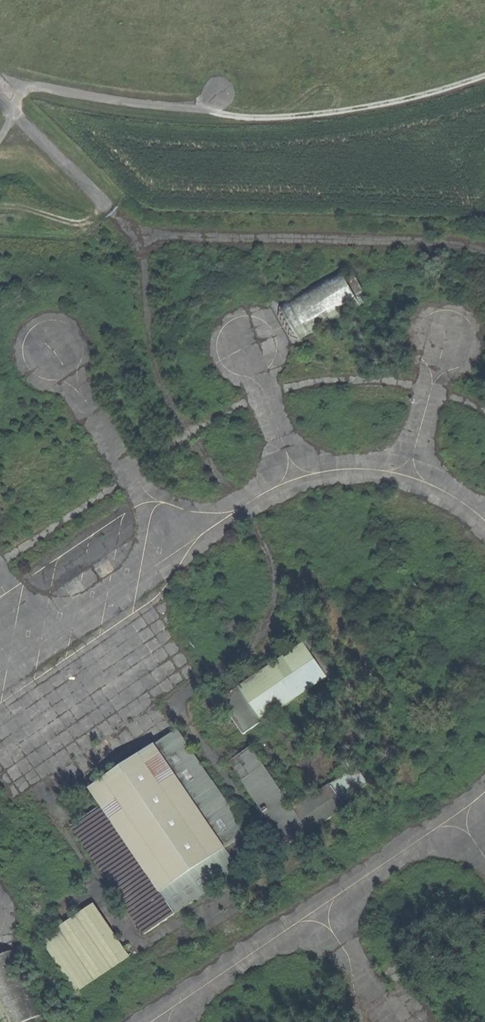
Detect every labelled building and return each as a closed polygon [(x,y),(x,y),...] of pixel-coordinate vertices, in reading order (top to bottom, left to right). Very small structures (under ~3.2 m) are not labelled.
[(301,339),(362,307),(344,272),(282,305),(301,339)] [(233,640),(245,633),(237,620),(225,627),(233,640)] [(312,639),(306,643),(330,678),(336,674),(312,639)] [(242,687),(266,722),(330,678),(306,643),(242,687)] [(266,722),(242,687),(222,700),(246,735),(266,722)] [(180,731),(158,746),(227,849),(250,834),(180,731)] [(158,746),(93,790),(104,805),(162,891),(227,849),(158,746)] [(254,747),(231,762),(269,820),(282,839),(286,846),(310,830),(295,809),(254,747)] [(359,767),(332,784),(344,802),(370,784),(359,767)] [(295,809),(310,830),(311,832),(348,808),(344,802),(332,784),(295,809)] [(162,891),(104,805),(72,827),(146,933),(177,914),(162,891)] [(282,839),(269,820),(256,829),(260,836),(237,852),(245,863),(282,839)] [(242,871),(227,849),(162,891),(177,914),(242,871)] [(131,956),(95,904),(43,939),(79,991),(131,956)] [(45,1014),(15,951),(0,958),(0,1014),(4,1021),(29,1021),(45,1014)]
